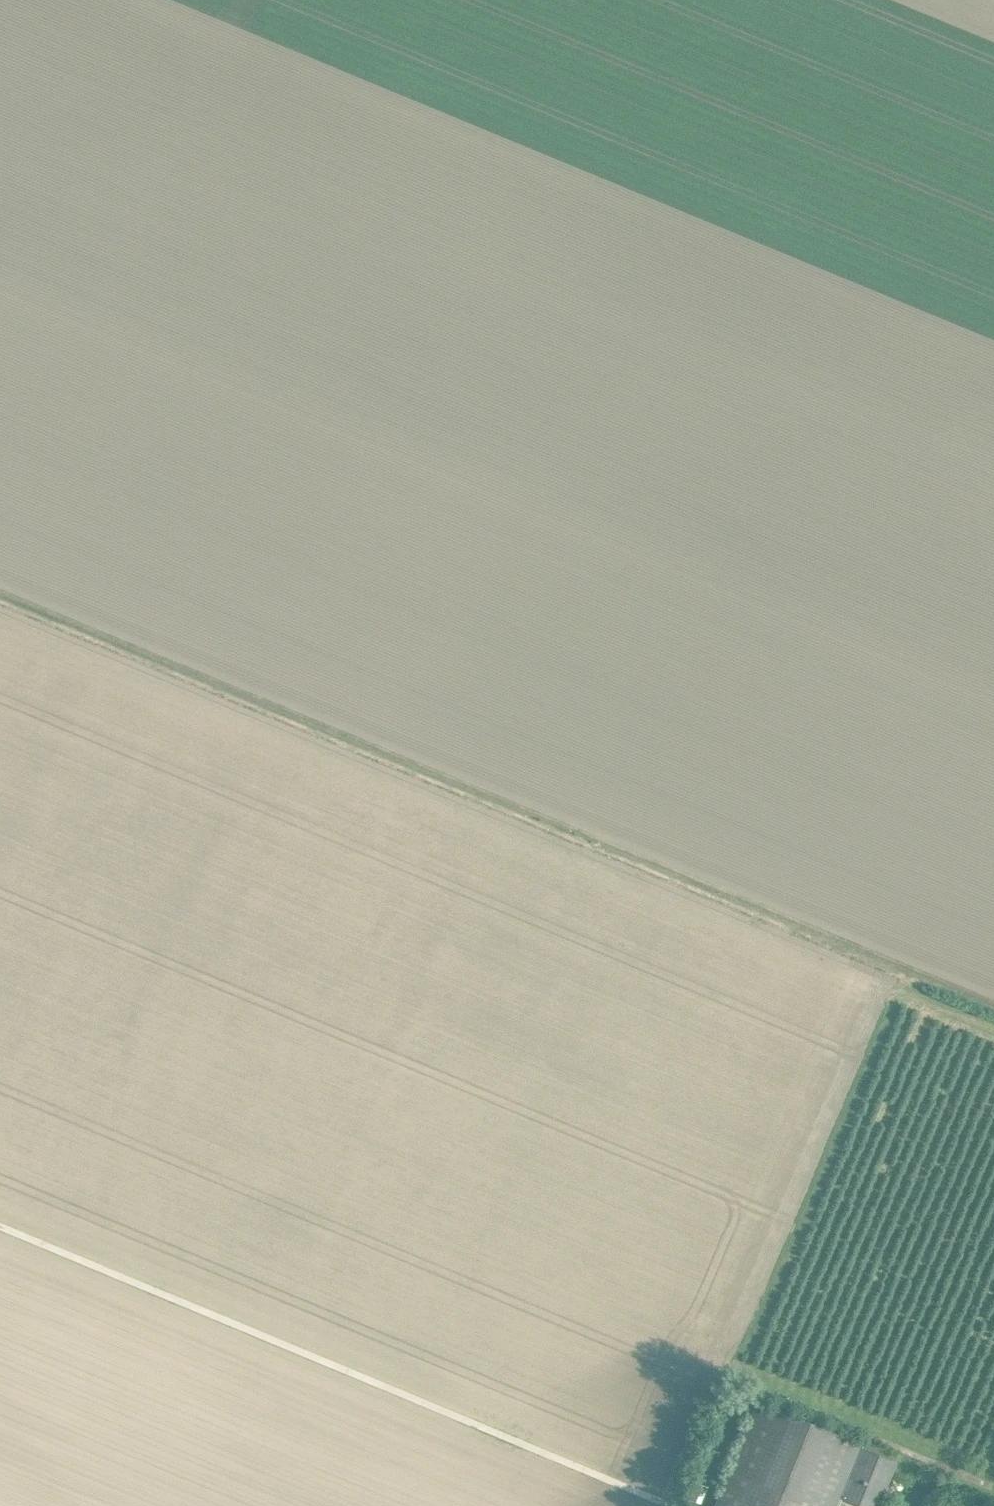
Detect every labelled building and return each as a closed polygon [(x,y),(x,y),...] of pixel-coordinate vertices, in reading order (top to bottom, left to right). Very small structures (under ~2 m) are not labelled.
[(896,1461),(862,1447),(863,1445),(756,1401),(714,1505),(838,1505),(841,1498),(859,1505),(878,1505),(896,1461)]
